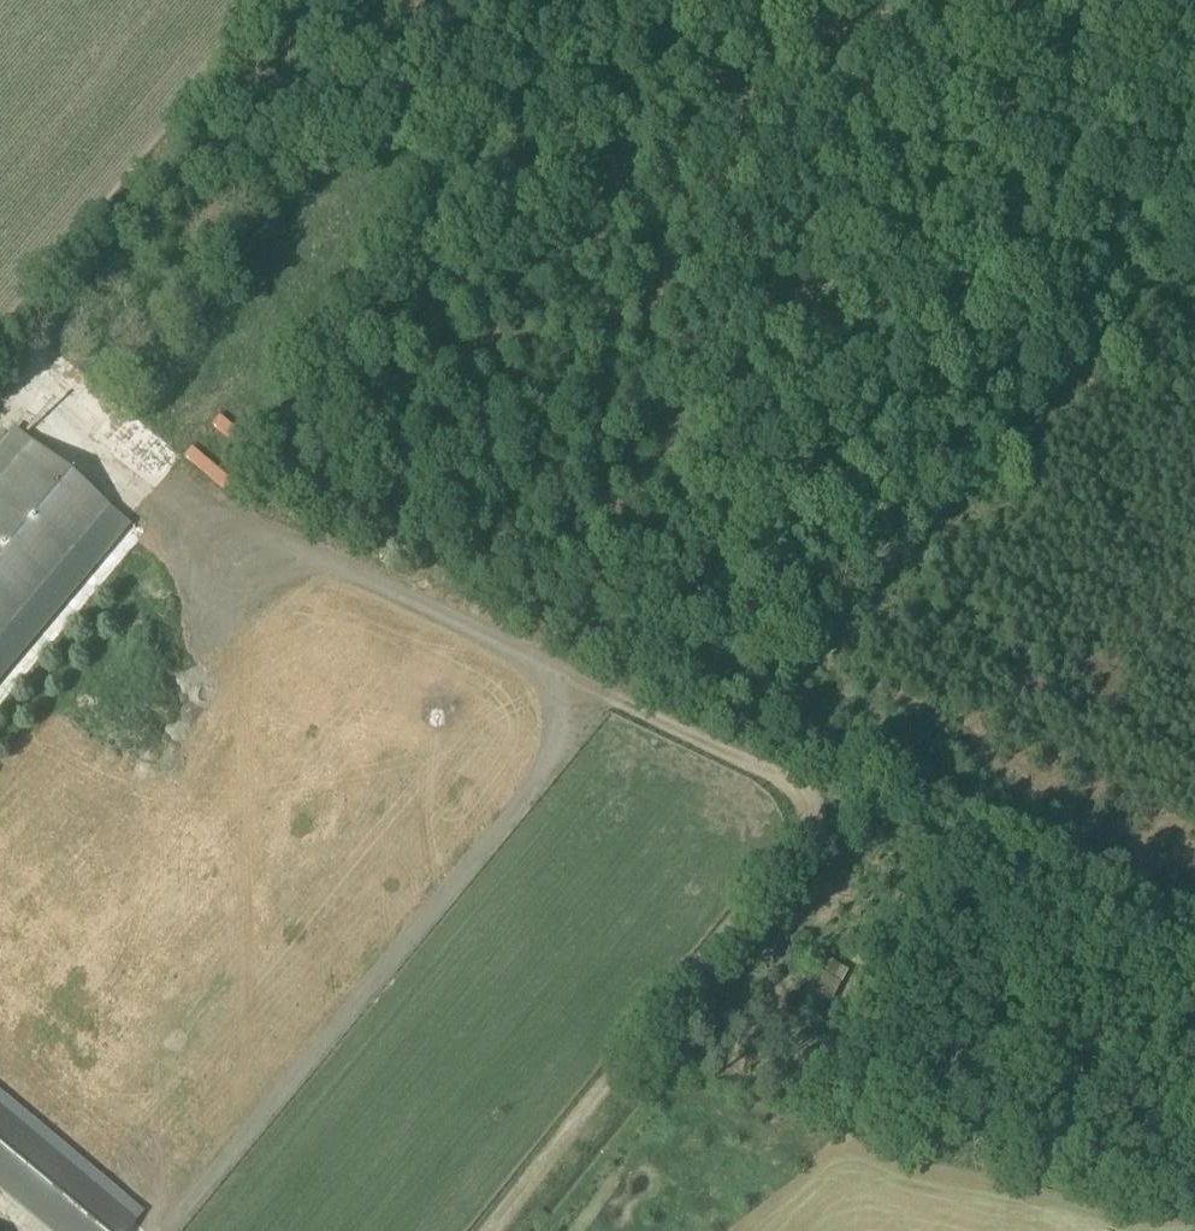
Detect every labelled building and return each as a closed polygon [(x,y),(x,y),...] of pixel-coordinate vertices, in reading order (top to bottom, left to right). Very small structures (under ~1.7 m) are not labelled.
[(109,507),(32,442),(18,459),(0,444),(0,637),(109,507)] [(854,944),(847,958),(864,965),(870,951),(854,944)] [(825,958),(811,989),(835,1000),(849,969),(825,958)] [(0,1108),(0,1184),(56,1230),(130,1230),(136,1223),(0,1108)]
